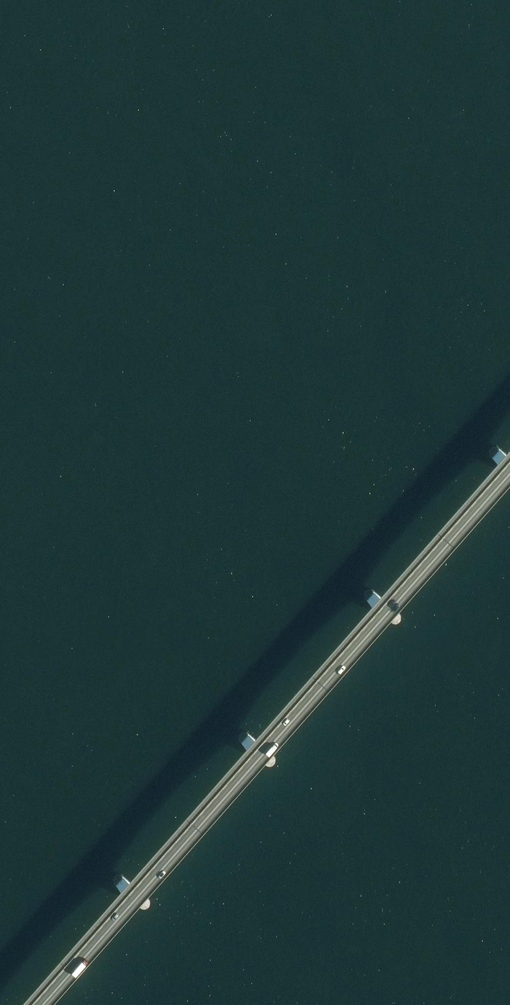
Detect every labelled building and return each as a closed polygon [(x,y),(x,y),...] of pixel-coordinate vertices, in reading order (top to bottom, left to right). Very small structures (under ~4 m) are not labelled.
[(501,447),(498,445),(496,445),(494,445),(492,447),(491,449),(490,451),(491,454),(492,456),(509,471),(509,455),(501,447)]
